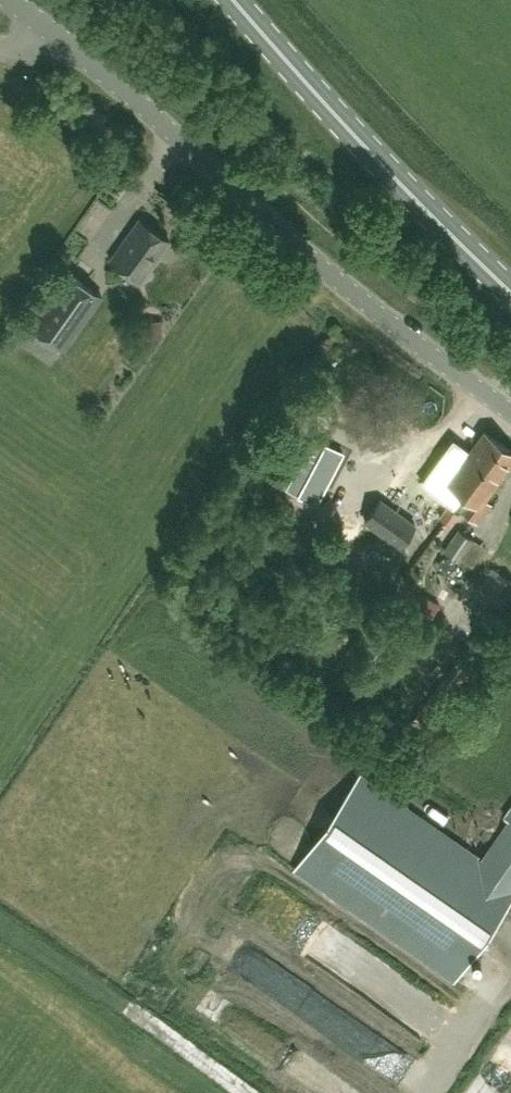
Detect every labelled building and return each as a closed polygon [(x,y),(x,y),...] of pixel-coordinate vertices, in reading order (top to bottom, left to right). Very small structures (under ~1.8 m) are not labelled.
[(140,281),(169,240),(139,218),(110,259),(140,281)] [(101,296),(66,270),(28,324),(64,349),(101,296)] [(349,446),(323,428),(290,473),(315,492),(349,446)] [(501,441),(484,429),(446,480),(463,493),(501,441)] [(463,493),(455,504),(476,520),(490,501),(485,497),(510,461),(510,449),(501,441),(463,493)] [(399,544),(415,523),(380,497),(364,518),(399,544)] [(461,510),(450,502),(439,515),(450,524),(461,510)] [(460,529),(444,550),(458,560),(474,539),(460,529)] [(504,815),(509,818),(481,858),(360,773),(295,865),(452,976),(510,893),(510,805),(504,815)] [(337,926),(314,957),(331,969),(354,938),(337,926)] [(215,1018),(231,1006),(218,988),(202,1000),(215,1018)] [(510,1078),(510,1034),(488,1071),(508,1083),(510,1078)]
